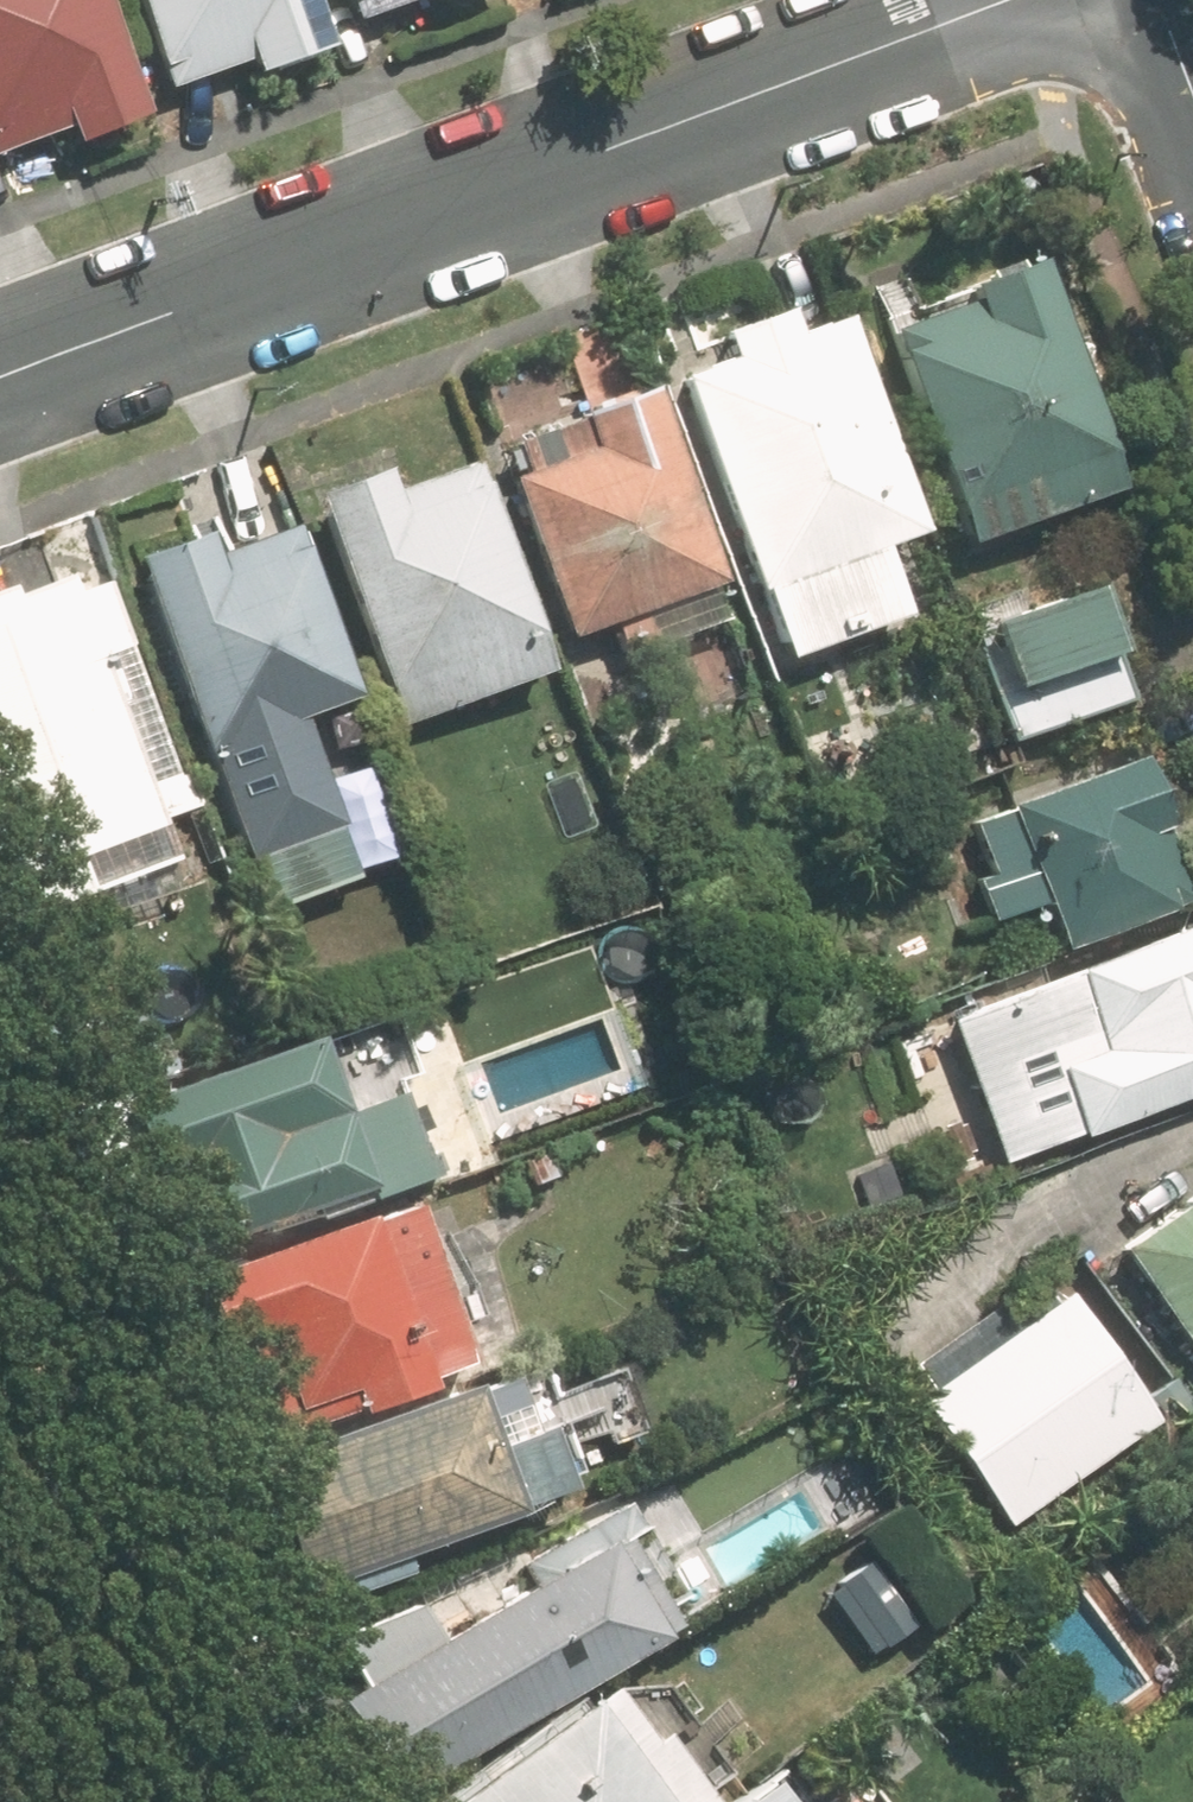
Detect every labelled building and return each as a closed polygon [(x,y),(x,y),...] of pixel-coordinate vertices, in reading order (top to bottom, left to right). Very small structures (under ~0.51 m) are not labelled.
[(145,117),(99,0),(0,0),(0,158),(64,132),(70,147),(145,117)] [(309,0),(131,0),(169,94),(246,63),(252,78),(328,48),(309,0)] [(351,30),(430,0),(340,0),(351,30)] [(959,304),(884,331),(962,543),(1114,487),(1026,251),(950,279),(959,304)] [(916,531),(833,308),(779,329),(769,304),(708,326),(718,351),(656,374),(683,447),(697,442),(779,661),(903,615),(877,545),(916,531)] [(726,616),(643,386),(571,412),(584,449),(505,478),(563,640),(604,625),(615,656),(726,616)] [(379,463),(306,490),(393,723),(544,666),(465,457),(387,486),(379,463)] [(197,528),(126,555),(243,861),(342,824),(298,710),(347,691),(282,521),(206,550),(197,528)] [(991,688),(1008,740),(1121,703),(1104,654),(1112,651),(1088,578),(988,611),(1011,681),(991,688)] [(0,600),(0,919),(164,855),(61,579),(0,600)] [(970,875),(987,921),(1036,903),(1053,948),(1191,897),(1137,750),(964,814),(985,869),(970,875)] [(941,1016),(1001,1166),(1192,1088),(1192,915),(941,1016)] [(312,1034),(118,1102),(170,1250),(405,1167),(379,1093),(338,1107),(312,1034)] [(1112,1246),(1192,1361),(1192,1189),(1112,1246)] [(359,1199),(176,1264),(208,1352),(255,1334),(287,1423),(454,1364),(419,1268),(388,1279),(359,1199)] [(1006,1526),(1159,1418),(1167,1430),(1192,1412),(1192,1407),(1170,1374),(1143,1393),(1073,1293),(1020,1330),(1015,1324),(913,1396),(1006,1526)] [(473,1384),(246,1468),(292,1592),(571,1489),(545,1420),(493,1439),(473,1384)] [(592,1521),(309,1694),(375,1800),(658,1627),(592,1521)] [(452,1801),(710,1801),(626,1681),(452,1801)] [(731,1801),(776,1801),(760,1781),(731,1801)]
